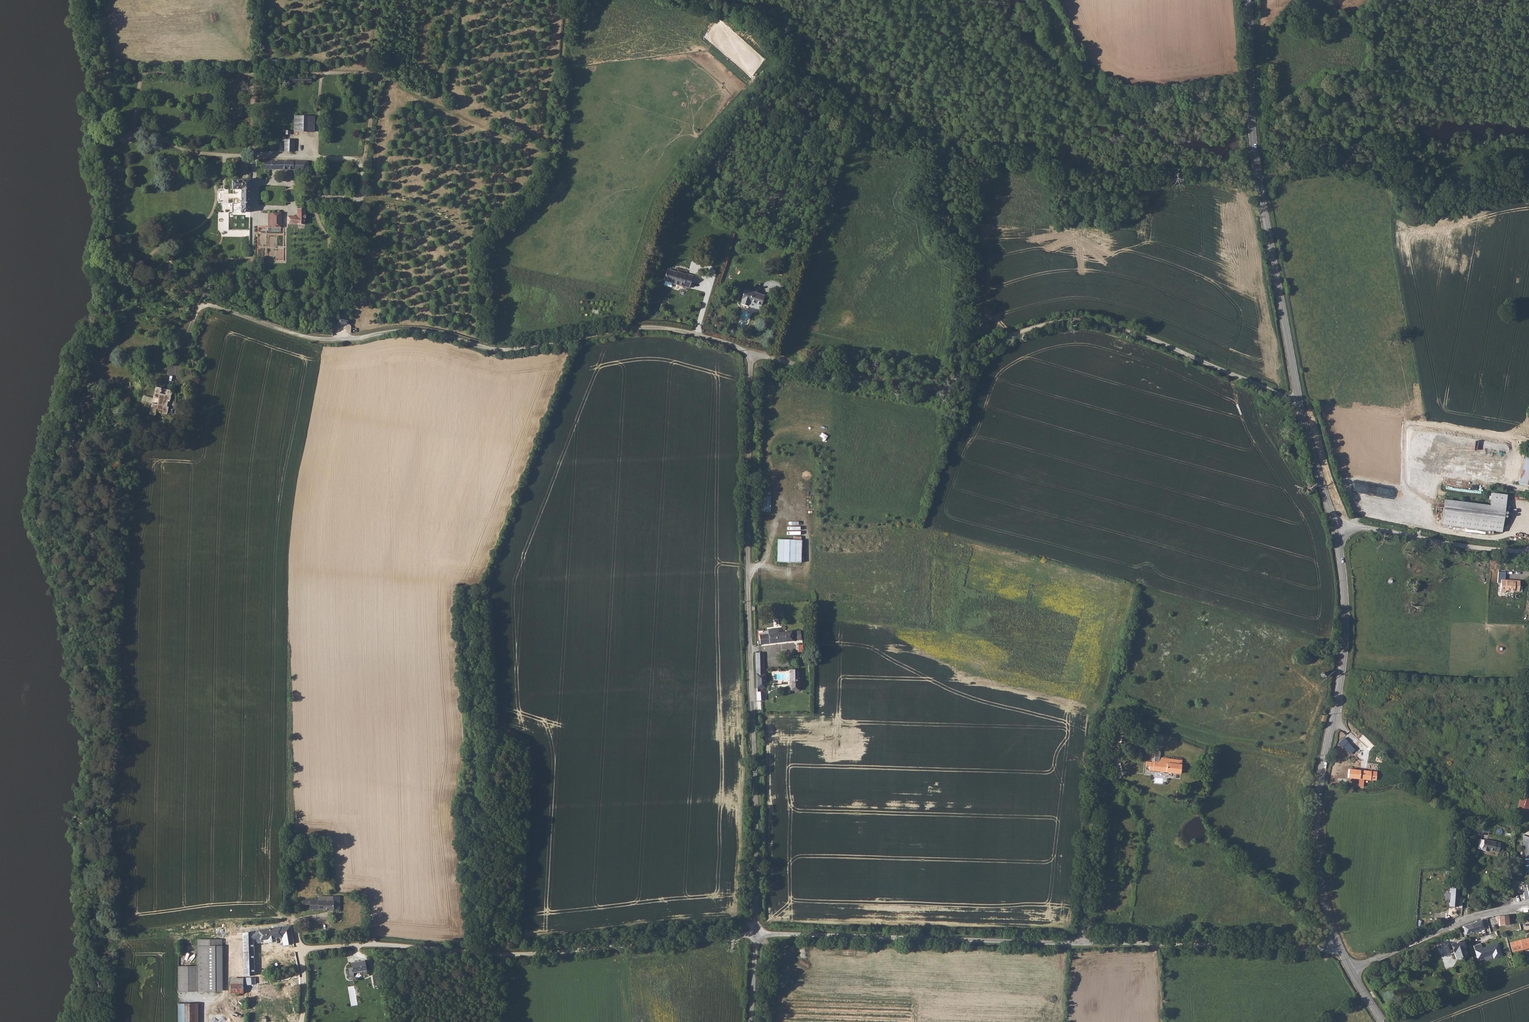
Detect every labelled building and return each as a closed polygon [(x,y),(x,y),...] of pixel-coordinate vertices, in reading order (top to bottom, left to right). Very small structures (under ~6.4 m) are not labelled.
[(243,81),(228,80),(227,92),(243,92),(243,81)] [(295,116),(294,132),(308,133),(309,117),(295,116)] [(294,140),(285,140),(285,152),(294,152),(294,140)] [(266,161),(266,169),(309,170),(309,162),(266,161)] [(250,180),(245,180),(242,180),(242,182),(233,182),(234,190),(241,190),(241,202),(242,202),(243,210),(250,210),(250,203),(251,203),(251,189),(250,189),(250,180)] [(251,230),(250,210),(243,210),(242,202),(241,202),(241,190),(234,190),(233,190),(233,204),(232,204),(232,212),(229,212),(230,230),(251,230)] [(289,216),(289,224),(306,225),(306,211),(299,210),(299,217),(289,216)] [(268,228),(268,229),(268,232),(270,232),(281,232),(281,214),(269,213),(268,228)] [(670,267),(667,278),(677,282),(686,285),(692,286),(696,274),(681,270),(670,267)] [(755,292),(747,290),(744,299),(743,303),(750,305),(751,301),(763,305),(767,295),(756,291),(755,292)] [(161,401),(158,400),(155,413),(158,414),(160,407),(165,408),(165,410),(170,412),(172,404),(170,403),(172,398),(174,399),(176,388),(174,388),(174,389),(161,386),(159,395),(163,396),(161,401)] [(1519,483),(1528,485),(1528,453),(1526,452),(1519,483)] [(1444,498),(1441,524),(1502,532),(1507,493),(1491,491),(1489,503),(1444,498)] [(771,496),(763,496),(762,511),(771,512),(771,496)] [(800,540),(778,539),(778,561),(799,562),(800,540)] [(1503,591),(1519,591),(1519,578),(1502,577),(1499,577),(1499,581),(1495,581),(1495,584),(1498,584),(1498,593),(1503,593),(1503,591)] [(779,632),(766,633),(758,634),(759,644),(792,640),(792,636),(800,635),(799,630),(791,632),(790,631),(779,632)] [(798,669),(789,669),(790,690),(798,690),(798,669)] [(1181,765),(1169,763),(1170,758),(1160,757),(1159,761),(1154,761),(1154,762),(1146,761),(1146,766),(1150,766),(1149,770),(1180,774),(1181,771),(1182,771),(1183,765),(1181,765)] [(1348,768),(1347,776),(1358,777),(1357,785),(1362,785),(1363,778),(1375,779),(1376,771),(1348,768)] [(1526,822),(1528,809),(1528,797),(1521,794),(1515,819),(1526,822)] [(1482,839),(1480,849),(1481,849),(1481,851),(1486,852),(1487,850),(1498,852),(1500,843),(1482,839)] [(1449,889),(1448,906),(1456,907),(1457,890),(1449,889)] [(317,900),(304,900),(304,905),(310,905),(310,909),(340,910),(340,896),(319,896),(319,899),(317,899),(317,900)] [(1508,919),(1507,915),(1496,916),(1497,920),(1498,920),(1499,926),(1508,925),(1508,919)] [(1465,935),(1478,931),(1483,929),(1481,920),(1462,926),(1465,935)] [(244,960),(245,975),(256,975),(255,943),(262,942),(262,940),(283,936),(282,932),(292,930),(291,925),(244,932),(244,960)] [(294,943),(293,936),(283,938),(284,944),(294,943)] [(1510,942),(1512,952),(1528,948),(1528,938),(1510,942)] [(198,941),(198,995),(223,994),(222,940),(198,941)] [(1461,940),(1450,944),(1456,959),(1466,956),(1461,940)] [(1493,945),(1482,948),(1480,944),(1473,946),(1477,959),(1492,954),(1493,959),(1502,956),(1498,944),(1493,945)] [(365,960),(351,963),(352,967),(347,968),(348,976),(367,973),(365,960)] [(197,967),(178,967),(179,993),(197,993),(197,967)] [(255,977),(245,978),(245,986),(250,985),(250,983),(256,982),(255,977)] [(199,1003),(179,1003),(178,1021),(199,1021),(199,1003)]
